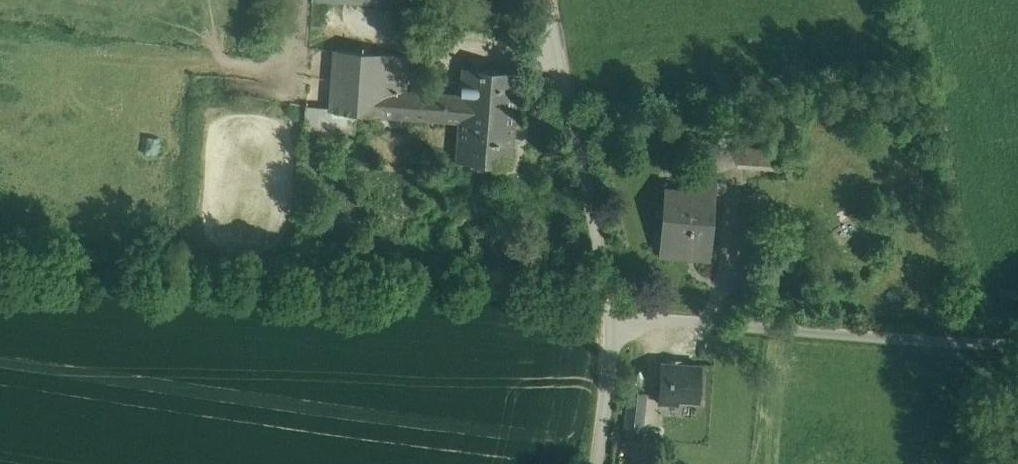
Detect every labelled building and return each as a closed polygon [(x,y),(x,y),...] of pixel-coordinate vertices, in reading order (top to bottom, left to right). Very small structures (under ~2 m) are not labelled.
[(385,54),(336,51),(332,108),(332,112),(356,114),(380,115),(383,92),(384,71),(385,55),(385,54)] [(384,71),(407,72),(408,57),(385,55),(384,71)] [(405,94),(383,92),(380,115),(380,116),(460,122),(457,160),(511,165),(518,74),(463,70),(462,97),(405,94)] [(407,72),(384,71),(383,92),(405,94),(407,72)] [(307,106),(306,113),(331,115),(332,112),(332,108),(307,106)] [(355,134),(356,114),(332,112),(331,115),(330,132),(331,132),(355,134)] [(330,132),(331,115),(306,113),(304,133),(331,135),(331,132),(330,132)] [(774,149),(737,146),(736,161),(773,164),(774,149)] [(671,212),(669,249),(709,252),(713,197),(715,197),(716,194),(721,195),(724,191),(727,190),(728,187),(724,186),(722,182),(716,182),(716,177),(690,175),(690,194),(666,192),(665,211),(671,212)] [(668,365),(662,364),(660,399),(679,400),(697,401),(699,366),(682,365),(668,365)] [(630,392),(626,430),(641,432),(645,394),(630,392)]
